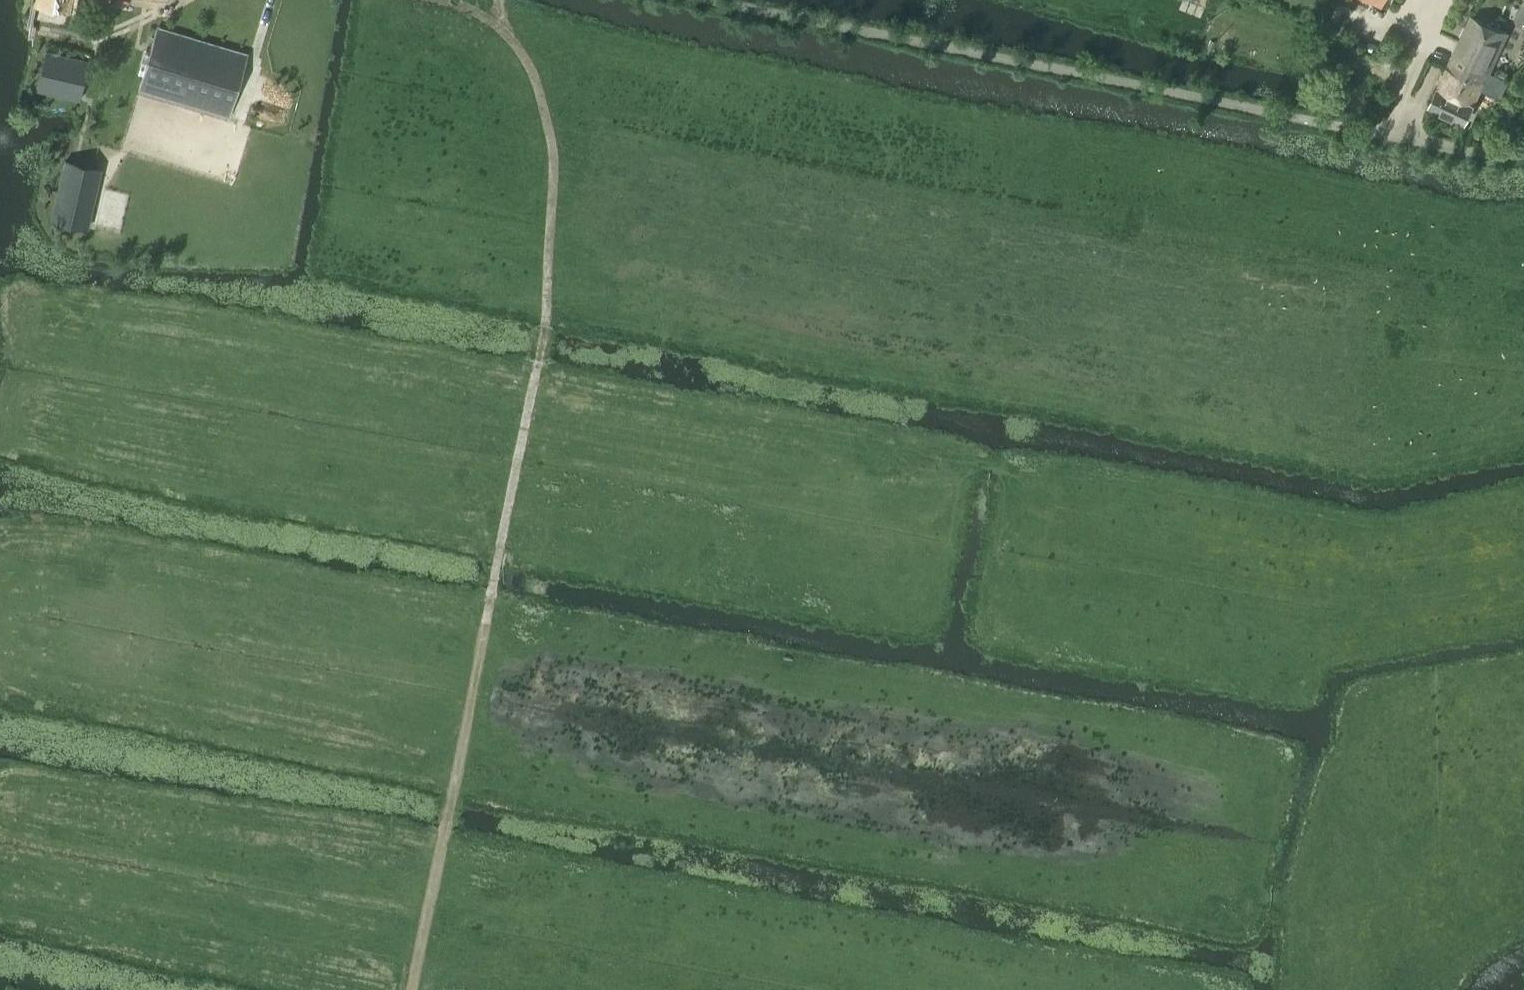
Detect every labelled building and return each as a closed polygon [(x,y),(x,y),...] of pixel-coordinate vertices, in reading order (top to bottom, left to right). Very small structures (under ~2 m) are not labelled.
[(38,6),(67,12),(69,0),(39,0),(38,6)] [(1499,99),(1508,82),(1488,72),(1507,33),(1471,17),(1429,105),(1465,122),(1474,103),(1473,103),(1480,89),(1499,99)] [(229,116),(247,55),(157,28),(138,89),(229,116)] [(80,99),(89,61),(45,51),(37,89),(80,99)] [(65,160),(51,220),(87,228),(101,168),(65,160)]
